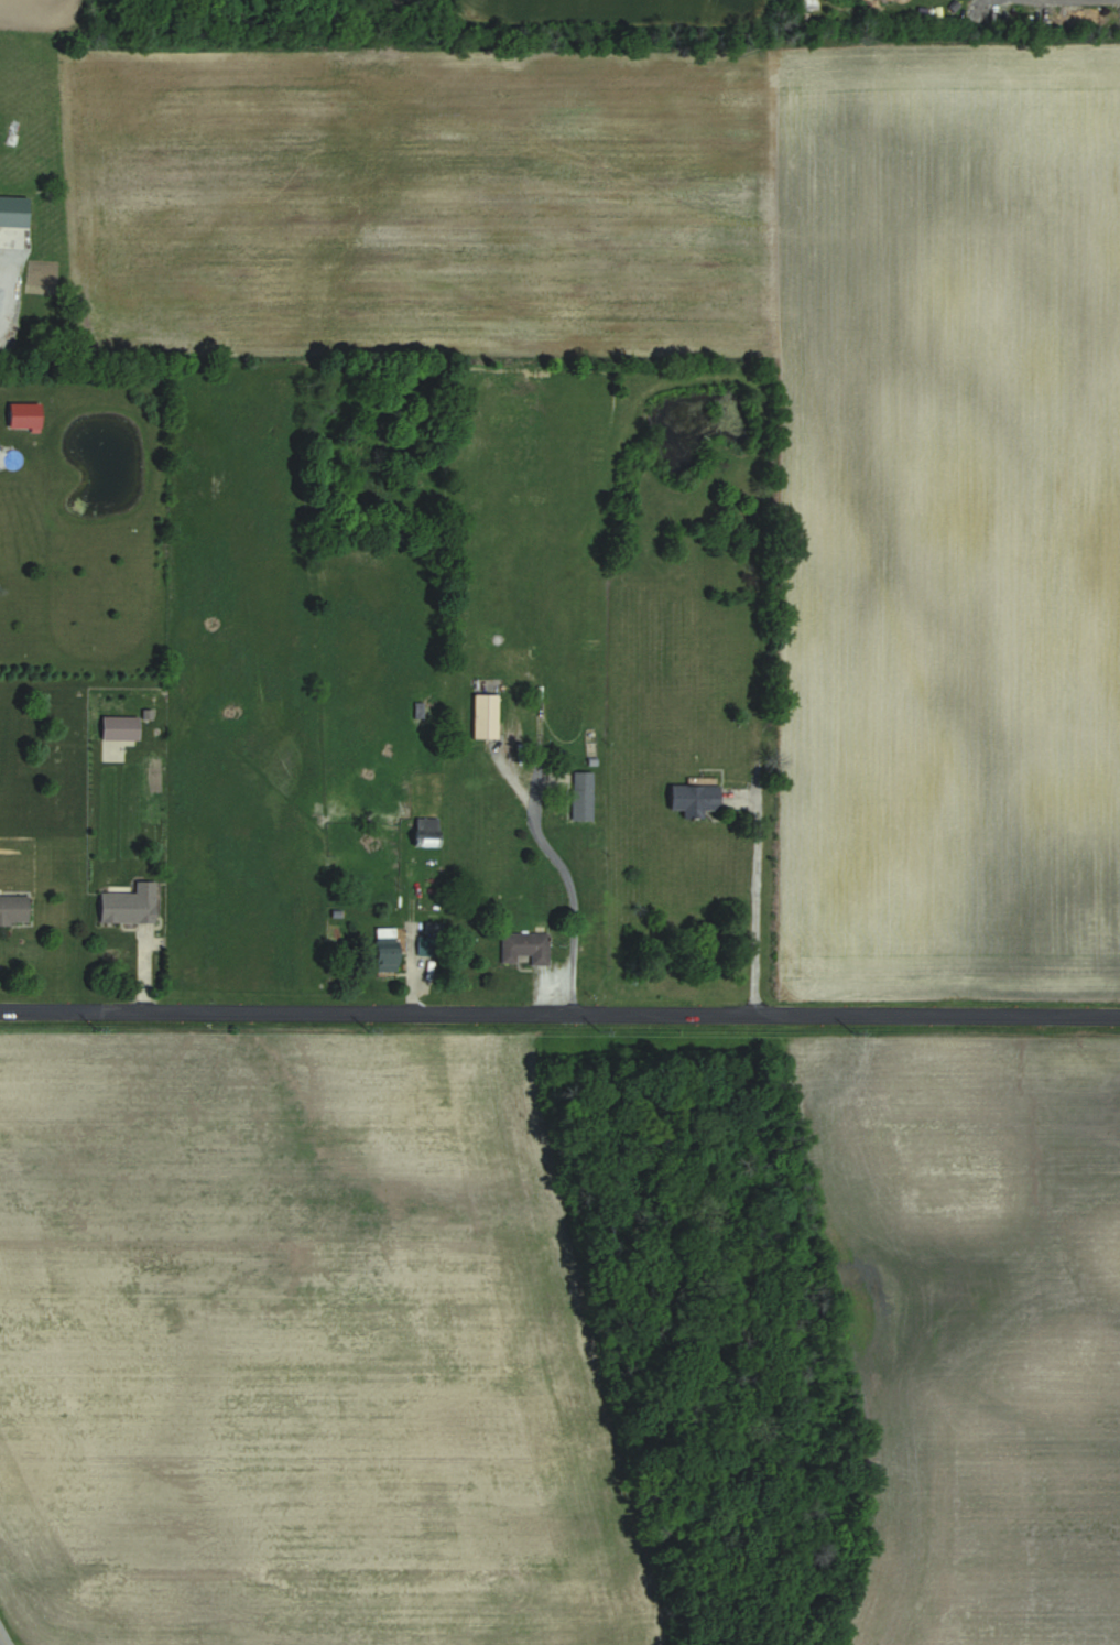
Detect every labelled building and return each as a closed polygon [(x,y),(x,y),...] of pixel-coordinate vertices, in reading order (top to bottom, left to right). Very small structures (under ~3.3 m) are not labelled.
[(8,404),(8,431),(40,431),(40,404),(8,404)] [(497,693),(473,693),(473,739),(497,739),(497,693)] [(101,740),(138,740),(138,716),(101,716),(101,740)] [(592,821),(592,771),(571,771),(571,821),(592,821)] [(669,809),(682,809),(682,819),(704,819),(704,811),(719,811),(719,785),(669,785),(669,809)] [(414,847),(439,847),(439,818),(414,818),(414,847)] [(155,923),(155,881),(135,881),(135,893),(99,893),(99,923),(155,923)] [(28,924),(28,895),(0,895),(0,924),(28,924)] [(374,971),(397,971),(397,927),(374,927),(374,971)] [(500,963),(530,963),(530,965),(547,965),(547,933),(500,933),(500,963)] [(419,954),(438,954),(438,938),(419,938),(419,954)]
